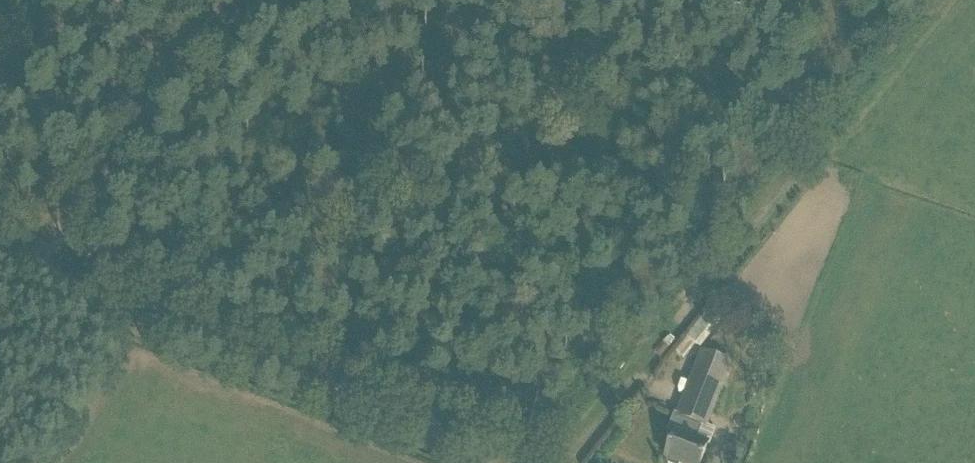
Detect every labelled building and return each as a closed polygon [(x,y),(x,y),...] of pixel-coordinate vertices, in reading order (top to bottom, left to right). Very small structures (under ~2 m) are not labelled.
[(683,358),(694,344),(687,338),(676,352),(683,358)] [(666,459),(667,459),(668,462),(701,462),(705,452),(715,430),(708,426),(733,364),(701,351),(693,376),(678,415),(675,414),(669,431),(676,434),(666,459)]
